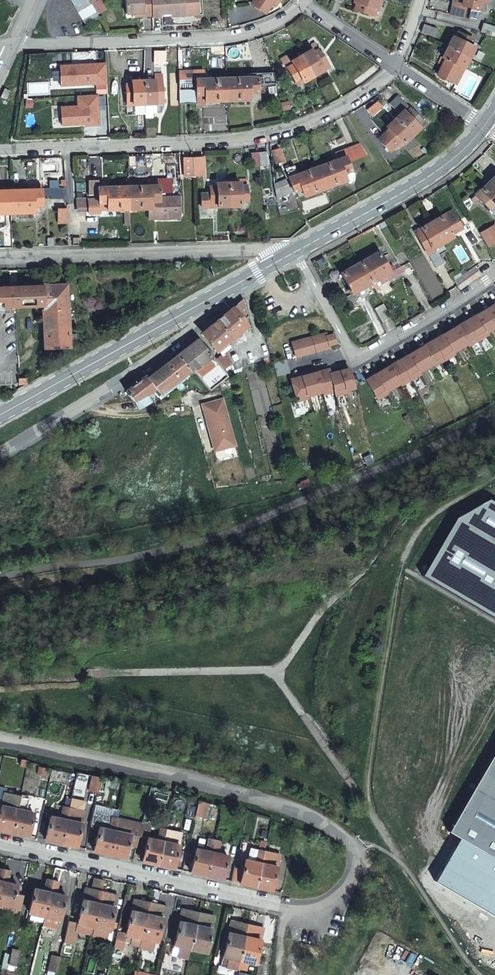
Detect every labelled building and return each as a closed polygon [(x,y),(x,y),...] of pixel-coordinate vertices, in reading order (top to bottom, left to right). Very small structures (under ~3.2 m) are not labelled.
[(87,24),(99,17),(88,0),(72,0),(87,24)] [(153,0),(134,0),(134,10),(136,10),(145,10),(145,13),(154,13),(153,0)] [(154,13),(154,15),(163,15),(162,11),(173,11),(201,10),(200,0),(153,0),(154,13)] [(272,2),(273,0),(254,0),(252,3),(266,11),(272,2)] [(379,0),(354,0),(354,2),(357,3),(355,9),(374,15),(379,0)] [(485,0),(453,0),(450,14),(463,17),(466,6),(471,7),(468,18),(474,20),(477,9),(483,10),(484,4),(478,3),(479,1),(485,2),(485,0)] [(421,23),(419,31),(432,35),(434,27),(421,23)] [(480,30),(494,35),(494,27),(483,23),(480,30)] [(447,46),(468,56),(473,45),(470,43),(472,39),(472,38),(458,30),(455,36),(452,35),(447,46)] [(299,54),(314,77),(329,68),(313,40),(307,44),(309,48),(299,54)] [(463,66),(468,56),(447,46),(442,56),(441,56),(438,62),(442,64),(438,74),(456,82),(462,71),(457,69),(459,64),(463,66)] [(162,61),(162,49),(154,50),(154,62),(162,61)] [(305,82),(314,77),(299,54),(291,59),(292,62),(287,65),(298,82),(303,79),(305,82)] [(276,84),(272,69),(257,70),(257,74),(249,74),(226,76),(228,98),(259,96),(259,85),(276,84)] [(228,98),(226,76),(204,78),(204,70),(179,72),(179,86),(197,85),(197,89),(180,90),(180,101),(198,100),(198,94),(206,93),(206,99),(228,98)] [(144,80),(145,104),(163,103),(163,101),(166,101),(165,98),(163,98),(163,90),(162,86),(162,73),(156,73),(156,79),(144,80)] [(134,105),(145,104),(144,80),(133,81),(133,84),(126,85),(127,101),(133,101),(134,105)] [(6,87),(2,96),(7,98),(11,90),(6,87)] [(395,117),(412,134),(417,129),(424,122),(416,114),(398,96),(389,104),(393,108),(399,113),(395,117)] [(384,105),(378,99),(368,110),(373,115),(384,105)] [(412,134),(395,117),(387,126),(390,128),(379,139),(390,151),(396,145),(401,140),(403,143),(412,134)] [(317,167),(325,188),(345,181),(343,174),(351,171),(348,164),(370,154),(363,143),(335,157),(336,159),(317,167)] [(283,161),(279,148),(272,151),(275,163),(283,161)] [(259,152),(260,165),(268,165),(267,151),(259,152)] [(252,166),(260,165),(259,152),(252,152),(252,166)] [(193,171),(193,176),(193,177),(204,176),(204,157),(193,158),(193,171)] [(193,171),(193,158),(191,158),(185,158),(185,177),(193,177),(193,176),(193,171)] [(284,168),(287,178),(297,174),(293,165),(284,168)] [(303,196),(325,188),(317,167),(297,174),(287,178),(274,183),(275,198),(301,189),(303,196)] [(482,179),(494,196),(494,170),(482,179)] [(239,181),(228,181),(228,205),(240,204),(240,200),(247,200),(246,177),(239,177),(239,181)] [(129,186),(129,209),(149,208),(149,217),(160,217),(160,212),(179,212),(179,197),(159,197),(159,194),(172,194),(172,178),(159,179),(159,185),(150,186),(129,186)] [(98,179),(88,180),(88,193),(98,193),(98,187),(98,181),(98,179)] [(482,179),(472,186),(474,189),(469,193),(486,217),(492,213),(490,211),(494,207),(494,196),(482,179)] [(228,205),(228,181),(216,182),(216,185),(210,186),(210,193),(201,193),(201,206),(213,206),(213,202),(217,202),(217,205),(228,205)] [(106,209),(125,209),(129,209),(129,186),(107,187),(98,187),(98,193),(98,197),(98,203),(106,203),(106,209)] [(35,190),(11,190),(12,212),(34,212),(34,205),(42,205),(42,197),(51,197),(51,199),(63,199),(63,189),(42,189),(35,190)] [(11,190),(0,190),(0,212),(12,212),(11,190)] [(99,209),(106,209),(106,203),(98,203),(98,197),(88,197),(89,205),(99,205),(99,209)] [(66,221),(66,207),(56,208),(57,221),(66,221)] [(451,211),(430,223),(440,244),(451,238),(449,235),(461,228),(451,211)] [(440,244),(430,223),(414,232),(431,264),(440,258),(434,247),(440,244)] [(481,237),(494,229),(494,228),(493,225),(479,233),(481,237)] [(481,237),(487,246),(494,242),(494,229),(481,237)] [(371,283),(374,281),(377,279),(385,275),(387,280),(403,271),(401,266),(394,269),(390,272),(387,267),(379,251),(359,262),(371,283)] [(352,293),(371,283),(359,262),(341,272),(352,293)] [(467,284),(478,275),(473,268),(462,276),(467,284)] [(380,284),(387,280),(385,275),(377,279),(380,284)] [(44,348),(69,347),(68,285),(44,286),(45,306),(43,306),(44,348)] [(44,286),(0,287),(0,307),(43,306),(45,306),(44,286)] [(250,314),(246,297),(243,300),(217,320),(232,339),(246,327),(242,321),(250,314)] [(383,323),(391,318),(384,305),(376,310),(383,323)] [(450,331),(461,347),(468,344),(469,346),(488,334),(487,332),(494,328),(494,305),(450,331)] [(226,343),(232,339),(217,320),(203,332),(217,350),(218,349),(226,343)] [(461,347),(450,331),(366,381),(377,400),(387,394),(386,392),(400,384),(401,386),(421,374),(420,372),(434,364),(435,366),(455,354),(453,352),(461,347)] [(326,334),(292,343),(295,358),(330,348),(329,346),(336,344),(334,335),(327,337),(326,334)] [(209,390),(227,376),(211,357),(212,356),(197,339),(178,353),(192,373),(197,375),(209,390)] [(226,343),(218,349),(221,353),(229,347),(226,343)] [(229,350),(217,358),(223,367),(232,361),(229,350)] [(178,353),(147,377),(152,384),(159,394),(188,373),(190,375),(192,373),(178,353)] [(329,370),(290,380),(296,402),(307,399),(306,397),(322,392),(323,395),(334,392),(335,396),(346,393),(346,391),(354,389),(349,370),(330,375),(329,370)] [(145,375),(126,390),(133,401),(135,400),(151,392),(148,387),(152,384),(147,377),(145,375)] [(151,392),(135,400),(140,407),(154,402),(151,392)] [(214,447),(235,442),(233,433),(224,398),(202,404),(214,447)] [(447,831),(494,859),(494,749),(447,831)] [(87,792),(96,794),(99,777),(91,775),(87,792)] [(6,789),(0,787),(0,802),(2,802),(0,812),(0,830),(12,832),(20,797),(5,793),(6,789)] [(26,798),(20,797),(12,832),(28,836),(33,813),(23,810),(26,798)] [(68,807),(84,811),(86,801),(70,797),(68,807)] [(208,803),(198,801),(195,815),(205,817),(208,803)] [(95,804),(93,813),(117,819),(119,809),(95,804)] [(67,812),(68,807),(63,806),(60,819),(50,817),(45,839),(60,843),(67,812)] [(84,811),(68,807),(67,812),(60,843),(76,846),(84,811)] [(117,819),(93,813),(90,826),(98,828),(93,851),(109,854),(117,819)] [(141,824),(117,819),(109,854),(125,858),(128,845),(136,847),(138,836),(141,824)] [(138,836),(147,838),(150,825),(141,823),(141,824),(138,836)] [(157,865),(165,829),(159,828),(156,840),(147,838),(143,852),(141,852),(140,856),(143,857),(141,861),(157,865)] [(182,833),(165,829),(157,865),(174,868),(182,833)] [(206,875),(214,840),(208,838),(205,851),(195,848),(190,872),(206,875)] [(220,841),(214,840),(206,875),(222,879),(227,856),(217,853),(220,841)] [(249,847),(246,859),(254,861),(257,849),(249,847)] [(256,886),(264,850),(257,849),(254,861),(246,859),(244,859),(242,869),(239,882),(256,886)] [(280,854),(264,850),(256,886),(272,890),(280,854)] [(234,868),(231,881),(239,882),(242,869),(234,868)] [(0,882),(0,905),(11,908),(16,885),(6,883),(9,870),(3,869),(0,882)] [(27,912),(44,916),(52,880),(46,879),(43,892),(32,889),(27,912)] [(52,880),(44,916),(48,916),(56,918),(59,919),(64,896),(54,893),(56,881),(52,880)] [(104,882),(97,881),(95,890),(85,888),(77,923),(93,927),(101,892),(104,882)] [(117,895),(101,892),(93,927),(108,930),(108,931),(117,895)] [(139,945),(141,937),(150,902),(134,898),(125,934),(126,934),(132,935),(130,943),(139,945)] [(150,902),(141,937),(139,945),(139,947),(152,950),(154,940),(157,941),(157,938),(159,931),(165,905),(150,902)] [(187,958),(190,948),(197,913),(198,912),(181,908),(173,945),(179,946),(177,955),(177,956),(187,958)] [(197,913),(190,948),(205,952),(214,915),(198,912),(197,913)] [(56,918),(48,916),(46,924),(55,926),(56,918)] [(245,934),(247,924),(230,920),(222,955),(228,957),(226,966),(236,969),(237,966),(238,960),(239,959),(245,934)] [(77,923),(68,921),(63,942),(72,944),(75,931),(77,923)] [(77,923),(75,931),(91,934),(93,927),(77,923)] [(238,960),(237,966),(245,968),(246,961),(254,963),(262,927),(247,924),(245,934),(239,959),(238,960)] [(108,930),(93,927),(91,934),(91,935),(106,938),(108,930)] [(125,934),(118,932),(114,946),(123,948),(126,934),(125,934)] [(179,946),(173,945),(171,953),(177,955),(179,946)] [(18,952),(12,951),(10,963),(16,964),(18,952)] [(51,955),(48,971),(56,973),(60,957),(51,955)] [(228,957),(222,955),(220,965),(226,966),(228,957)]
